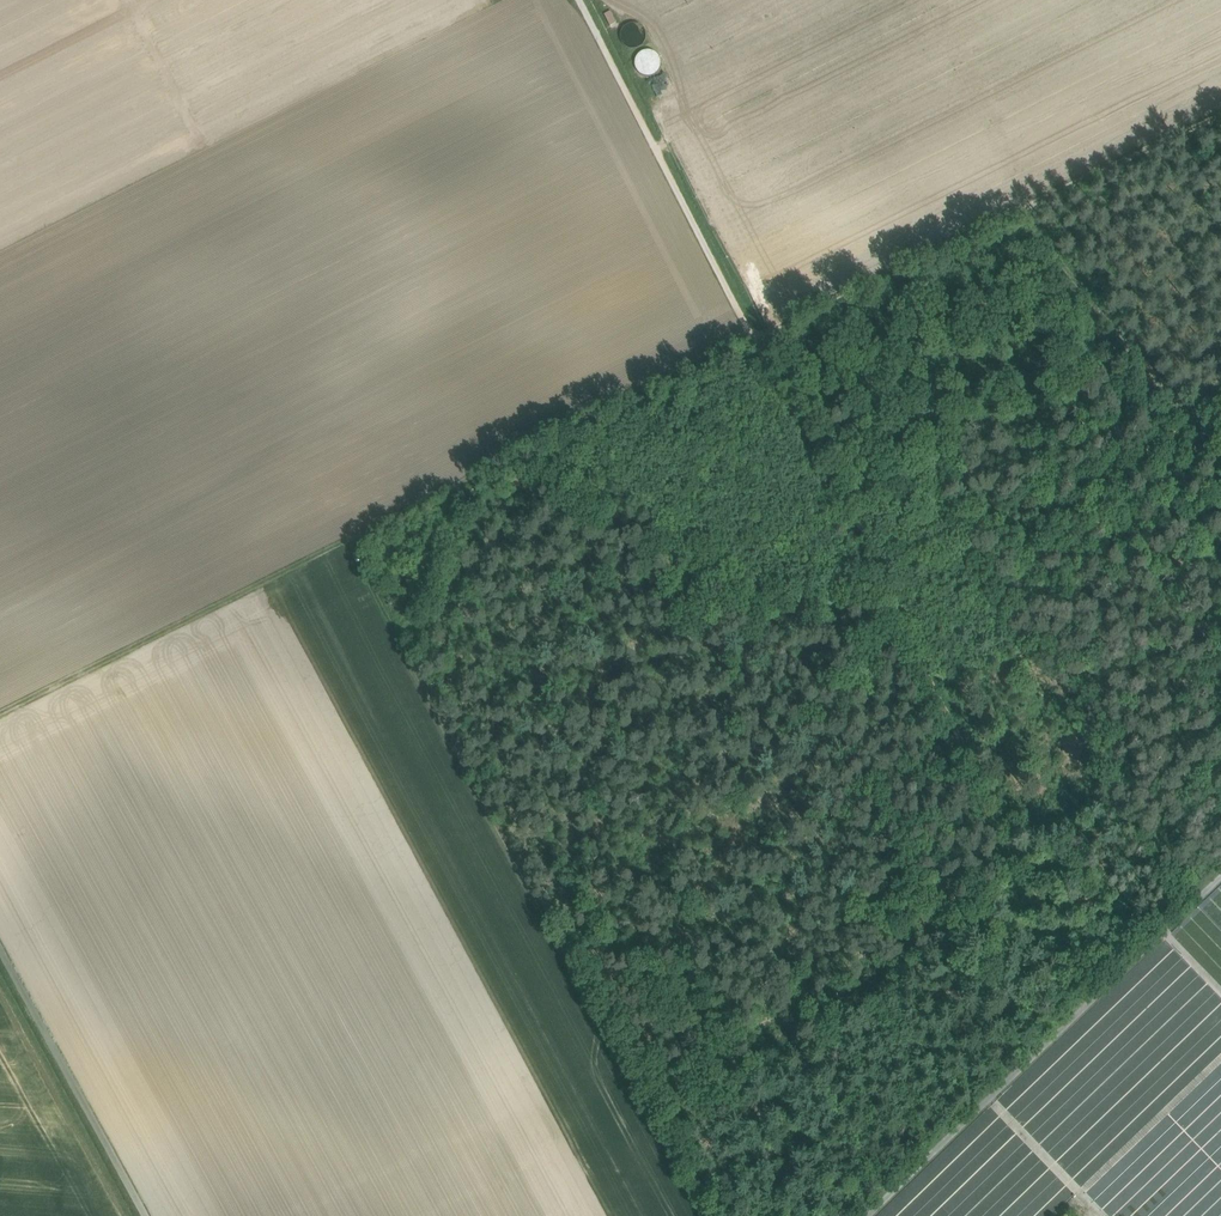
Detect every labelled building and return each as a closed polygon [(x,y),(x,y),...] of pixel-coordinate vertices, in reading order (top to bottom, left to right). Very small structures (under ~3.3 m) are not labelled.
[(611,11),(605,14),(610,24),(617,21),(611,11)] [(625,44),(645,44),(645,25),(624,25),(625,44)] [(639,70),(658,73),(661,52),(642,49),(639,70)]
